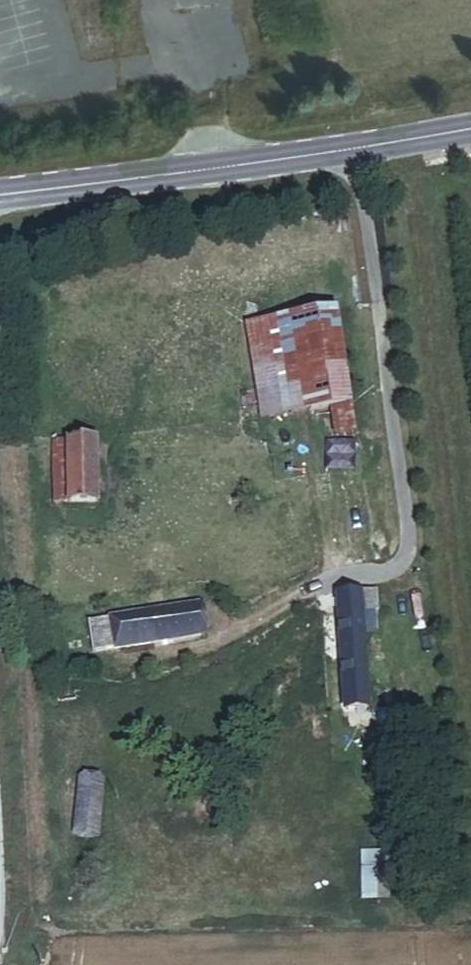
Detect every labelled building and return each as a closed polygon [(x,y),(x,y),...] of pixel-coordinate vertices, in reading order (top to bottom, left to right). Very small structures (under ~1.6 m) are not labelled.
[(341,309),(300,316),(315,409),(356,403),(341,309)] [(315,409),(300,316),(279,319),(294,412),(315,409)] [(98,440),(69,441),(72,506),(101,505),(98,440)] [(364,590),(342,592),(350,709),(372,707),(364,590)] [(199,605),(110,617),(115,648),(203,636),(199,605)] [(83,780),(78,833),(100,835),(105,783),(83,780)] [(381,851),(363,852),(364,896),(383,896),(381,851)]
